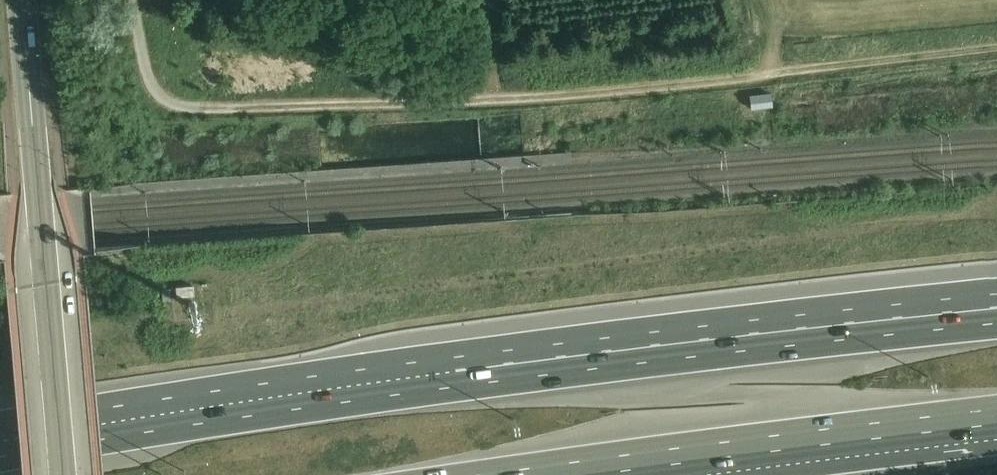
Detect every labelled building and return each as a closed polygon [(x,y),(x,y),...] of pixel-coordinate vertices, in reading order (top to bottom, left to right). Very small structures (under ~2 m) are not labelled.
[(773,107),(771,93),(750,96),(751,110),(773,107)]
